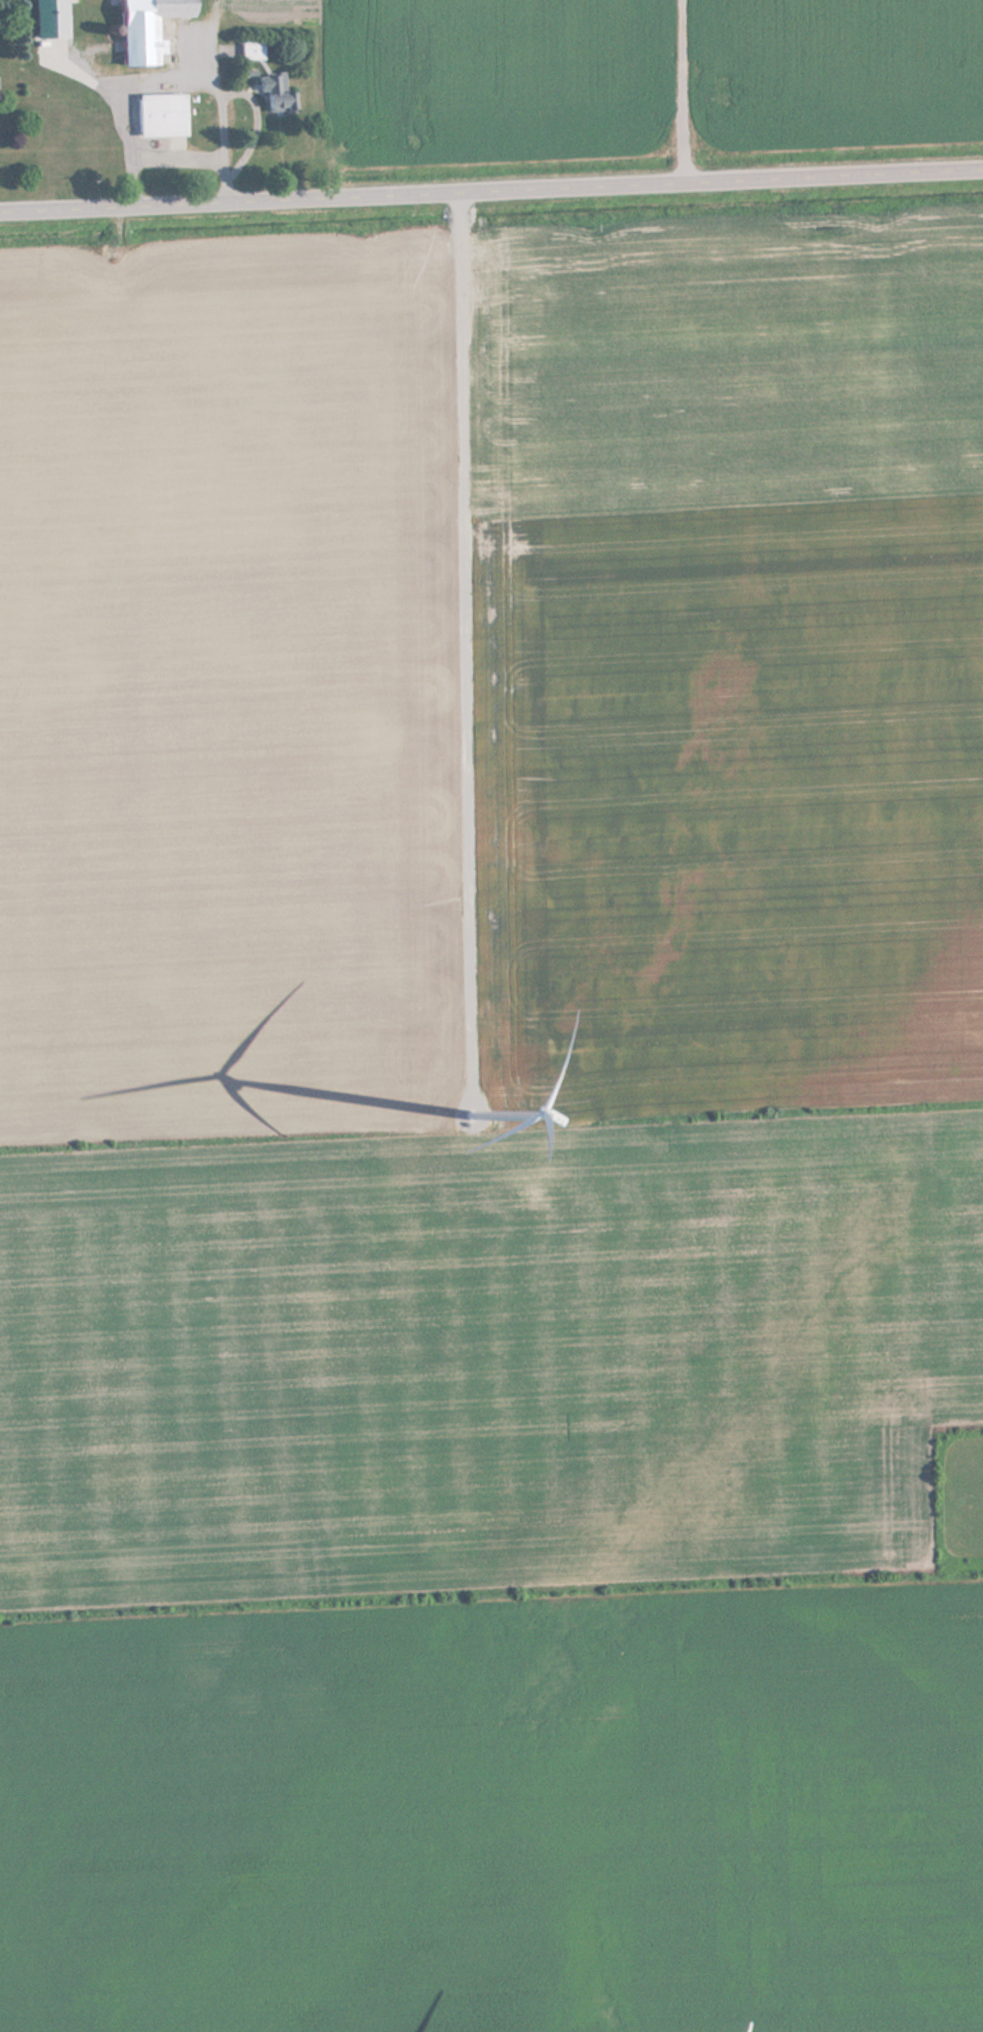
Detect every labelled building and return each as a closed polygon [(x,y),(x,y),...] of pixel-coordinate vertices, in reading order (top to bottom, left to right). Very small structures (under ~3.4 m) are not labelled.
[(196,0),(122,0),(123,65),(159,64),(159,52),(166,52),(166,39),(159,39),(158,17),(196,16),(196,0)] [(267,73),(267,110),(295,110),(295,91),(285,91),(284,72),(267,73)] [(186,93),(139,93),(139,136),(186,135),(186,93)]
